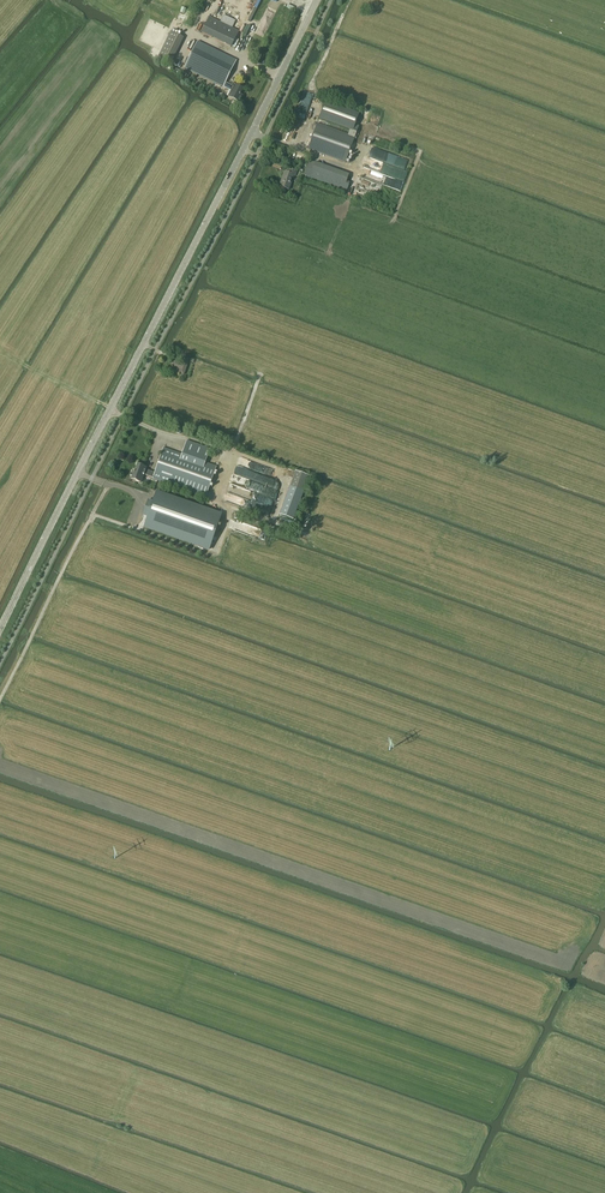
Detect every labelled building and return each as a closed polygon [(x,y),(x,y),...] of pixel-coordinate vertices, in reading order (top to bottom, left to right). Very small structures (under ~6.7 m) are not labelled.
[(225,16),(221,23),(239,32),(242,25),(225,16)] [(239,32),(221,23),(209,17),(201,33),(231,48),(239,32)] [(169,31),(158,56),(171,62),(182,37),(169,31)] [(223,87),(226,82),(237,60),(197,41),(184,69),(223,88),(223,87)] [(226,82),(223,87),(232,91),(229,98),(233,100),(233,102),(236,103),(237,102),(238,102),(241,96),(239,95),(242,89),(240,89),(241,87),(233,83),(232,85),(226,82)] [(310,108),(313,94),(303,92),(300,106),(310,108)] [(353,132),(355,125),(359,114),(325,101),(319,119),(349,131),(353,132)] [(345,163),(351,149),(355,137),(348,134),(317,123),(308,150),(345,163)] [(349,131),(348,134),(355,137),(359,126),(355,125),(353,132),(349,131)] [(386,173),(363,166),(356,187),(377,194),(380,184),(401,190),(407,171),(405,171),(408,159),(371,148),(369,157),(389,163),(386,173)] [(346,182),(349,174),(316,163),(314,171),(318,173),(316,179),(347,189),(350,183),(346,182)] [(289,169),(288,173),(284,172),(279,187),(288,190),(294,176),(295,176),(296,172),(289,169)] [(174,362),(173,367),(180,369),(179,373),(183,375),(188,362),(183,361),(182,365),(174,362)] [(152,480),(206,498),(217,466),(205,462),(210,449),(187,441),(182,454),(163,448),(154,473),(153,478),(152,480)] [(259,464),(257,469),(264,472),(267,467),(259,464)] [(153,478),(154,473),(145,470),(146,468),(137,465),(135,473),(132,472),(130,479),(141,483),(144,475),(153,478)] [(268,516),(280,480),(239,467),(237,475),(235,474),(228,493),(237,496),(234,505),(268,516)] [(295,472),(290,487),(279,515),(293,520),(309,477),(295,472)] [(222,514),(156,491),(153,501),(148,500),(142,516),(147,517),(143,528),(209,551),(222,514)]
